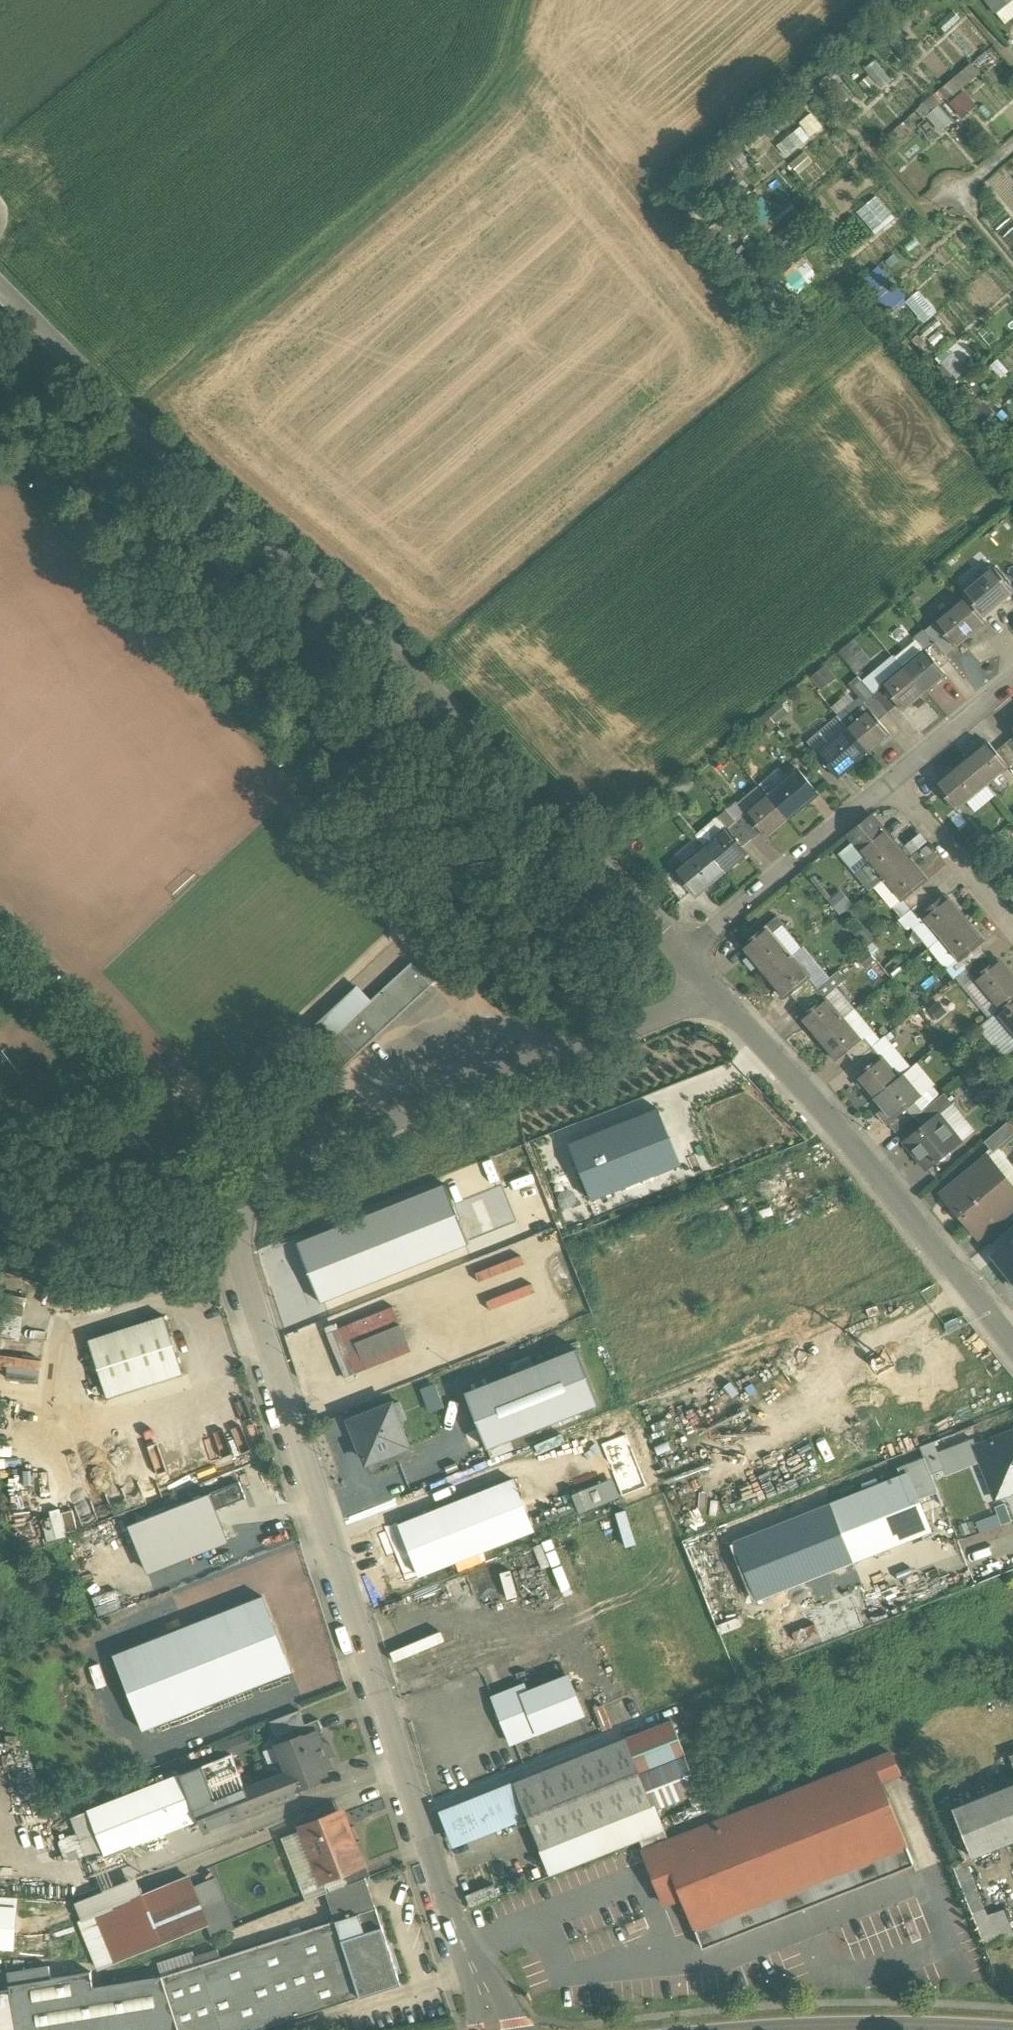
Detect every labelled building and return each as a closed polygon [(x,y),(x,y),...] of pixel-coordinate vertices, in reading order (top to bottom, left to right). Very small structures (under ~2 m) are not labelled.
[(1012,17),(1012,0),(987,0),(1005,23),(1012,17)] [(964,89),(950,102),(964,117),(978,104),(964,89)] [(928,114),(941,130),(953,120),(940,105),(928,114)] [(876,232),(895,217),(878,195),(858,209),(876,232)] [(878,293),(887,309),(906,297),(896,282),(878,293)] [(937,358),(952,374),(976,352),(961,336),(937,358)] [(993,569),(962,594),(966,599),(982,618),(1012,592),(993,569)] [(966,599),(935,624),(954,647),(985,622),(982,618),(966,599)] [(856,638),(841,649),(857,669),(871,658),(856,638)] [(950,662),(934,644),(925,651),(941,669),(950,662)] [(925,651),(904,669),(923,693),(945,674),(941,669),(925,651)] [(904,669),(882,687),(897,705),(902,710),(923,693),(904,669)] [(860,680),(851,687),(861,700),(863,703),(872,695),(860,680)] [(882,687),(872,695),(888,714),(897,705),(882,687)] [(872,695),(863,703),(870,711),(878,721),(888,714),(872,695)] [(861,700),(839,718),(848,729),(870,711),(863,703),(861,700)] [(870,711),(848,729),(867,752),(889,734),(878,721),(870,711)] [(839,718),(808,744),(817,755),(848,729),(839,718)] [(848,729),(817,755),(836,778),(867,752),(848,729)] [(989,743),(966,761),(986,785),(1008,766),(997,752),(989,743)] [(997,752),(1008,766),(1012,770),(1012,769),(1012,754),(1005,745),(997,752)] [(966,761),(936,787),(955,810),(986,785),(966,761)] [(818,792),(799,769),(767,796),(787,819),(818,792)] [(787,819),(767,796),(746,813),(762,832),(766,836),(787,819)] [(743,808),(738,802),(727,811),(736,821),(746,813),(742,809),(743,808)] [(727,811),(718,818),(727,829),(736,821),(727,811)] [(762,832),(746,813),(736,821),(752,840),(762,832)] [(870,815),(848,834),(859,848),(882,829),(870,815)] [(752,840),(736,821),(727,829),(743,847),(752,840)] [(743,847),(727,829),(705,847),(725,871),(747,852),(743,847)] [(908,860),(882,829),(859,848),(867,858),(885,879),(908,860)] [(985,853),(976,842),(969,849),(978,859),(985,853)] [(705,847),(675,873),(691,892),(694,896),(725,871),(705,847)] [(885,879),(867,858),(857,867),(856,873),(870,890),(875,887),(885,879)] [(926,882),(908,860),(885,879),(901,900),(903,901),(922,886),(926,882)] [(675,873),(673,871),(664,878),(682,899),(691,892),(675,873)] [(901,900),(885,879),(875,887),(892,907),(901,900)] [(922,886),(903,901),(910,911),(929,895),(922,886)] [(841,913),(854,903),(843,888),(829,897),(841,913)] [(929,895),(910,911),(917,919),(918,920),(922,916),(936,905),(929,895)] [(936,905),(922,916),(940,938),(964,918),(946,897),(936,905)] [(940,938),(922,916),(918,920),(917,919),(910,926),(914,931),(911,936),(917,943),(923,942),(928,948),(940,938)] [(964,918),(940,938),(959,960),(977,944),(982,940),(964,918)] [(826,994),(838,985),(787,922),(775,931),(826,994)] [(791,957),(765,925),(741,945),(768,977),(791,957)] [(940,938),(928,948),(946,970),(959,960),(940,938)] [(977,944),(959,960),(966,969),(985,954),(977,944)] [(809,978),(791,957),(768,977),(785,997),(790,993),(809,978)] [(997,959),(974,978),(1000,1009),(1012,998),(1012,977),(997,959)] [(412,962),(348,1021),(369,1043),(432,985),(412,962)] [(809,978),(790,993),(799,1003),(817,988),(809,978)] [(817,988),(799,1003),(806,1012),(824,996),(817,988)] [(843,1019),(824,996),(806,1012),(801,1016),(819,1039),(843,1019)] [(1000,1009),(996,1013),(1012,1034),(1012,998),(1000,1009)] [(996,1013),(980,1026),(1006,1057),(1012,1052),(1012,1034),(996,1013)] [(860,1039),(843,1019),(819,1039),(836,1059),(846,1052),(860,1039)] [(369,1043),(348,1021),(337,1031),(358,1054),(369,1043)] [(332,1037),(318,1049),(339,1071),(358,1054),(337,1031),(332,1037)] [(860,1039),(846,1052),(854,1062),(873,1047),(864,1036),(860,1039)] [(910,1068),(884,1037),(873,1047),(879,1055),(898,1078),(904,1074),(910,1068)] [(873,1047),(854,1062),(861,1070),(879,1055),(873,1047)] [(898,1078),(879,1055),(861,1070),(856,1075),(875,1097),(898,1078)] [(931,1088),(913,1066),(910,1068),(904,1074),(922,1095),(931,1088)] [(922,1095),(904,1074),(898,1078),(916,1100),(922,1095)] [(916,1100),(898,1078),(875,1097),(884,1109),(893,1119),(916,1100)] [(939,1097),(931,1088),(922,1095),(916,1100),(924,1109),(939,1097)] [(953,1104),(944,1093),(939,1097),(924,1109),(916,1116),(923,1126),(938,1115),(938,1116),(952,1104),(953,1104)] [(974,1131),(952,1104),(938,1116),(960,1143),(974,1131)] [(893,1119),(884,1109),(879,1113),(888,1123),(893,1119)] [(570,1144),(592,1200),(681,1166),(659,1110),(570,1144)] [(938,1116),(938,1115),(923,1126),(905,1141),(928,1168),(960,1143),(938,1116)] [(984,1142),(993,1152),(994,1153),(999,1149),(1012,1136),(1012,1130),(1007,1123),(984,1142)] [(999,1149),(994,1153),(993,1152),(987,1157),(1005,1179),(1012,1172),(1012,1166),(999,1149)] [(987,1157),(943,1193),(961,1215),(1005,1179),(987,1157)] [(1005,1179),(1012,1189),(1012,1172),(1005,1179)] [(961,1215),(979,1237),(1012,1208),(1012,1189),(1005,1179),(961,1215)] [(297,1244),(321,1303),(470,1244),(446,1184),(297,1244)] [(1009,1274),(1012,1271),(1012,1242),(995,1257),(1009,1274)] [(329,1332),(347,1378),(412,1353),(394,1307),(329,1332)] [(165,1316),(89,1341),(108,1398),(184,1373),(165,1316)] [(579,1349),(467,1393),(490,1449),(602,1405),(579,1349)] [(781,1414),(804,1469),(898,1429),(875,1374),(781,1414)] [(421,1388),(430,1410),(444,1405),(436,1382),(421,1388)] [(393,1405),(349,1421),(365,1464),(409,1448),(393,1405)] [(150,1451),(163,1484),(245,1450),(239,1434),(232,1437),(225,1420),(150,1451)] [(997,1499),(1012,1493),(1012,1433),(976,1448),(981,1460),(997,1499)] [(938,1454),(944,1471),(946,1475),(981,1460),(976,1448),(973,1439),(938,1454)] [(944,1471),(938,1454),(933,1444),(921,1448),(925,1457),(904,1465),(908,1474),(918,1499),(937,1491),(931,1476),(944,1471)] [(908,1474),(833,1504),(855,1558),(929,1528),(918,1499),(908,1474)] [(614,1477),(590,1486),(597,1504),(621,1495),(614,1477)] [(516,1479),(399,1523),(419,1575),(536,1531),(516,1479)] [(212,1494),(218,1510),(247,1499),(240,1482),(212,1494)] [(229,1538),(218,1510),(212,1494),(129,1525),(147,1570),(229,1538)] [(110,1499),(63,1512),(67,1529),(114,1516),(110,1499)] [(758,1597),(855,1558),(833,1504),(736,1542),(758,1597)] [(183,1615),(231,1599),(224,1576),(176,1592),(183,1615)] [(293,1670),(263,1598),(113,1659),(143,1731),(293,1670)] [(525,1694),(524,1694),(539,1732),(584,1714),(569,1676),(525,1694)] [(522,1686),(494,1697),(512,1743),(539,1732),(524,1694),(525,1694),(522,1686)] [(301,1710),(271,1722),(276,1736),(282,1734),(306,1724),(301,1710)] [(306,1724),(282,1734),(285,1742),(304,1735),(305,1737),(320,1732),(325,1730),(321,1718),(306,1724)] [(673,1720),(515,1782),(529,1817),(542,1849),(655,1804),(657,1809),(702,1791),(673,1720)] [(304,1735),(285,1742),(291,1757),(285,1759),(291,1773),(297,1790),(320,1781),(318,1777),(328,1773),(326,1769),(332,1766),(320,1732),(305,1737),(304,1735)] [(217,1747),(222,1759),(233,1754),(255,1746),(251,1734),(217,1747)] [(892,1752),(670,1841),(665,1829),(640,1839),(665,1904),(684,1897),(696,1929),(755,1905),(906,1845),(881,1781),(884,1779),(885,1782),(900,1776),(899,1774),(900,1773),(899,1772),(892,1754),(892,1752)] [(204,1766),(218,1801),(247,1790),(233,1754),(222,1759),(204,1766)] [(204,1766),(183,1774),(200,1819),(205,1831),(244,1815),(236,1794),(218,1801),(204,1766)] [(247,1790),(236,1794),(244,1815),(295,1795),(293,1791),(297,1790),(291,1773),(247,1790)] [(183,1774),(75,1816),(92,1861),(200,1819),(183,1774)] [(514,1780),(440,1810),(454,1847),(529,1817),(515,1782),(514,1780)] [(958,1808),(977,1857),(1012,1843),(1012,1786),(958,1808)] [(655,1804),(542,1849),(552,1874),(640,1839),(665,1829),(657,1809),(655,1804)] [(343,1814),(304,1829),(323,1879),(339,1873),(362,1864),(361,1863),(343,1814)] [(987,1913),(969,1859),(956,1863),(983,1943),(1012,1933),(1012,1928),(1006,1907),(987,1913)] [(362,1864),(339,1873),(345,1886),(367,1877),(371,1876),(365,1861),(361,1863),(362,1864)] [(188,1876),(97,1913),(117,1963),(208,1926),(201,1908),(188,1876)] [(345,1886),(343,1887),(352,1916),(377,1908),(367,1877),(345,1886)] [(343,1887),(328,1893),(337,1921),(352,1916),(343,1887)] [(323,1921),(310,1897),(293,1906),(305,1930),(323,1921)] [(223,1900),(201,1908),(208,1926),(212,1938),(235,1929),(223,1900)] [(755,1905),(696,1929),(700,1940),(759,1916),(755,1905)] [(14,1949),(17,1909),(0,1907),(0,1948),(14,1949)] [(352,1916),(337,1921),(361,1997),(402,1984),(378,1908),(377,1908),(352,1916)] [(162,1977),(179,2029),(258,2029),(361,1997),(337,1921),(162,1977)] [(50,1967),(9,1974),(10,1985),(52,1979),(50,1967)] [(10,1985),(11,1989),(16,2029),(179,2029),(162,1977),(93,1988),(91,1972),(52,1979),(10,1985)] [(0,1990),(0,2029),(16,2029),(11,1989),(0,1990)]
